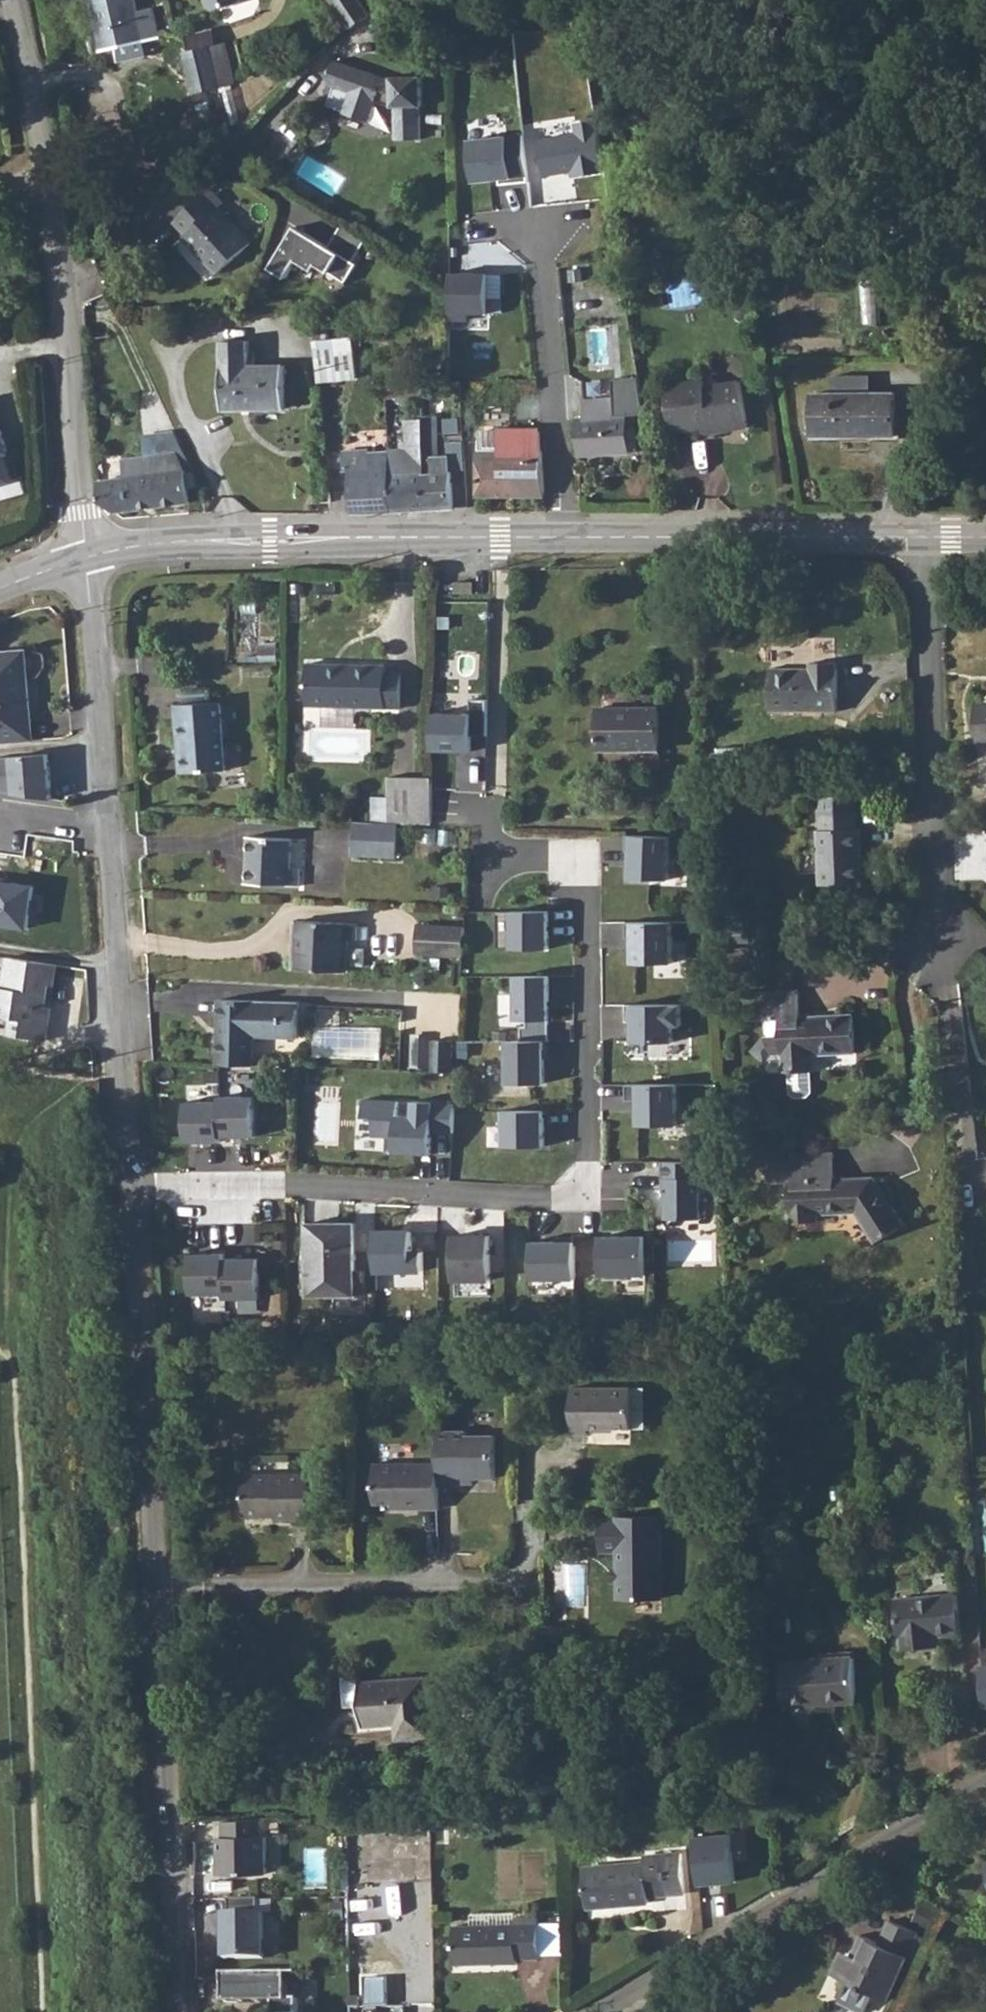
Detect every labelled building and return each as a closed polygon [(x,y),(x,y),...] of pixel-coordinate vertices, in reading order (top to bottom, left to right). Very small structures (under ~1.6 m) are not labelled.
[(147,47),(160,45),(163,44),(158,16),(141,18),(137,0),(96,0),(104,54),(147,47)] [(220,0),(216,1),(220,14),(226,17),(253,9),(250,0),(220,0)] [(354,20),(354,21),(378,4),(375,0),(342,0),(354,20)] [(209,50),(183,57),(193,97),(219,90),(209,50)] [(334,94),(325,111),(365,132),(374,114),(392,123),(392,136),(418,136),(419,104),(422,105),(423,72),(392,72),(392,78),(344,54),(326,90),(334,94)] [(575,133),(526,140),(531,174),(570,169),(571,178),(603,174),(596,121),(573,124),(575,133)] [(528,132),(471,139),(476,181),(531,174),(526,140),(528,132)] [(205,194),(168,225),(179,239),(177,241),(212,280),(244,253),(212,213),(217,208),(205,194)] [(363,238),(340,223),(325,246),(293,224),(265,264),(281,275),(292,258),(308,269),(312,263),(340,281),(352,263),(348,260),(363,238)] [(444,271),(443,323),(465,323),(465,315),(503,316),(503,273),(444,271)] [(311,343),(318,386),(357,381),(350,339),(311,343)] [(237,347),(214,347),(217,412),(280,410),(278,370),(237,371),(237,347)] [(700,388),(661,391),(666,436),(706,432),(706,439),(740,435),(734,390),(701,394),(700,388)] [(895,442),(895,401),(814,401),(813,443),(895,442)] [(573,460),(625,456),(623,421),(640,420),(638,402),(622,404),(577,407),(578,423),(571,424),(573,460)] [(435,419),(422,418),(422,422),(423,453),(436,452),(435,419)] [(408,455),(388,456),(392,516),(424,514),(423,476),(431,476),(431,461),(423,461),(423,453),(422,422),(407,422),(408,455)] [(120,483),(96,486),(97,504),(115,517),(186,505),(183,481),(173,432),(139,435),(142,458),(117,460),(120,483)] [(485,457),(474,458),(472,458),(473,502),(540,502),(536,433),(484,433),(484,436),(485,457)] [(0,437),(0,503),(24,496),(20,482),(14,484),(0,437)] [(348,470),(347,459),(388,456),(388,449),(368,449),(368,446),(341,447),(342,470),(348,470)] [(388,456),(347,459),(348,470),(351,516),(392,516),(388,456)] [(423,476),(424,514),(450,512),(447,460),(431,461),(431,476),(423,476)] [(12,734),(10,716),(14,715),(9,667),(5,667),(2,643),(0,643),(0,735),(12,734)] [(771,669),(771,712),(842,711),(843,669),(841,669),(841,663),(815,663),(815,669),(771,669)] [(307,667),(306,684),(305,709),(398,712),(399,685),(399,677),(385,676),(386,669),(307,667)] [(970,704),(971,742),(985,741),(985,704),(970,704)] [(217,707),(173,710),(176,749),(180,748),(182,779),(221,776),(219,742),(219,740),(217,707)] [(657,710),(596,710),(597,752),(657,752),(657,710)] [(474,712),(435,712),(435,749),(473,749),(474,712)] [(40,793),(38,749),(0,751),(0,787),(40,793)] [(391,785),(390,796),(431,798),(432,786),(391,785)] [(431,798),(390,796),(390,830),(397,831),(432,833),(431,798)] [(820,830),(816,830),(815,883),(859,884),(859,830),(856,830),(856,814),(851,814),(851,796),(818,797),(817,814),(820,814),(820,830)] [(353,829),(352,861),(395,863),(397,831),(390,830),(353,829)] [(675,835),(634,833),(632,875),(673,877),(675,835)] [(246,841),(245,889),(297,890),(297,872),(287,872),(289,844),(246,841)] [(0,879),(0,926),(26,930),(33,884),(0,879)] [(552,947),(551,908),(511,909),(514,948),(552,947)] [(675,961),(674,921),(634,922),(637,962),(675,961)] [(295,925),(294,974),(342,975),(344,943),(356,943),(357,927),(295,925)] [(414,930),(412,958),(459,961),(460,932),(414,930)] [(29,993),(31,975),(37,975),(40,956),(0,951),(0,1028),(32,1032),(37,994),(29,993)] [(552,1017),(551,974),(517,974),(517,1019),(552,1017)] [(799,996),(756,998),(758,1025),(779,1023),(783,1075),(814,1073),(813,1057),(855,1054),(852,1017),(801,1020),(799,996)] [(634,1004),(636,1040),(677,1040),(678,1025),(686,1024),(685,1003),(634,1004)] [(221,1005),(220,1027),(302,1030),(303,1010),(221,1005)] [(220,1027),(217,1069),(254,1070),(256,1043),(301,1046),(302,1030),(220,1027)] [(547,1082),(545,1039),(507,1039),(510,1083),(547,1082)] [(425,1045),(424,1075),(445,1075),(446,1045),(425,1045)] [(680,1123),(680,1083),(639,1082),(640,1123),(680,1123)] [(222,1094),(222,1099),(223,1135),(258,1135),(258,1093),(222,1094)] [(456,1101),(367,1097),(366,1117),(376,1117),(375,1135),(397,1136),(397,1152),(434,1154),(435,1130),(455,1131),(456,1101)] [(223,1135),(222,1099),(187,1099),(188,1141),(224,1140),(223,1135)] [(546,1109),(505,1107),(506,1145),(546,1144),(546,1109)] [(791,1183),(787,1183),(789,1223),(815,1222),(815,1215),(854,1213),(873,1244),(901,1226),(872,1179),(833,1180),(832,1156),(790,1157),(791,1183)] [(701,1159),(669,1159),(668,1216),(703,1216),(701,1159)] [(356,1225),(303,1226),(303,1298),(357,1298),(356,1225)] [(410,1233),(374,1232),(373,1274),(425,1275),(426,1252),(410,1251),(410,1233)] [(492,1233),(454,1235),(455,1280),(495,1279),(492,1233)] [(647,1273),(646,1235),(600,1238),(602,1276),(647,1273)] [(577,1238),(534,1240),(534,1280),(579,1278),(577,1238)] [(221,1253),(186,1255),(189,1296),(223,1295),(221,1263),(221,1253)] [(258,1261),(221,1263),(223,1295),(223,1303),(260,1301),(258,1261)] [(573,1393),(573,1440),(592,1440),(592,1434),(635,1434),(635,1393),(573,1393)] [(467,1432),(440,1432),(440,1464),(440,1488),(459,1488),(459,1484),(476,1484),(476,1480),(495,1480),(494,1437),(467,1437),(467,1432)] [(440,1464),(377,1464),(377,1506),(387,1506),(387,1511),(440,1511),(440,1488),(440,1464)] [(245,1498),(240,1504),(240,1518),(248,1524),(280,1524),(280,1526),(296,1526),(296,1529),(312,1528),(311,1482),(245,1483),(245,1498)] [(662,1517),(599,1520),(600,1554),(616,1554),(618,1602),(665,1600),(662,1517)] [(954,1599),(894,1603),(897,1652),(921,1650),(920,1640),(935,1639),(956,1638),(954,1599)] [(849,1660),(776,1669),(781,1714),(854,1705),(849,1660)] [(420,1681),(355,1684),(356,1698),(357,1725),(390,1724),(391,1741),(424,1739),(420,1681)] [(261,1821),(218,1821),(218,1838),(214,1837),(214,1877),(266,1877),(266,1836),(261,1836),(261,1821)] [(693,1834),(698,1886),(737,1882),(734,1861),(753,1859),(750,1828),(693,1834)] [(633,1858),(572,1868),(578,1907),(640,1897),(639,1890),(676,1886),(670,1845),(632,1851),(633,1858)] [(985,1859),(973,1863),(983,1898),(985,1897),(985,1859)] [(256,1897),(223,1899),(224,1914),(217,1914),(217,1962),(262,1962),(262,1915),(257,1916),(256,1897)] [(532,1957),(532,1923),(532,1920),(508,1920),(508,1928),(447,1928),(447,1965),(509,1964),(508,1960),(532,1960),(532,1957)] [(829,1978),(835,1982),(826,2002),(845,2011),(852,2011),(860,1995),(877,2004),(910,1935),(882,1922),(871,1944),(850,1935),(841,1955),(829,1978)] [(217,1978),(218,2007),(270,2005),(270,2011),(293,2011),(292,2001),(281,2002),(279,1978),(217,1978)]
